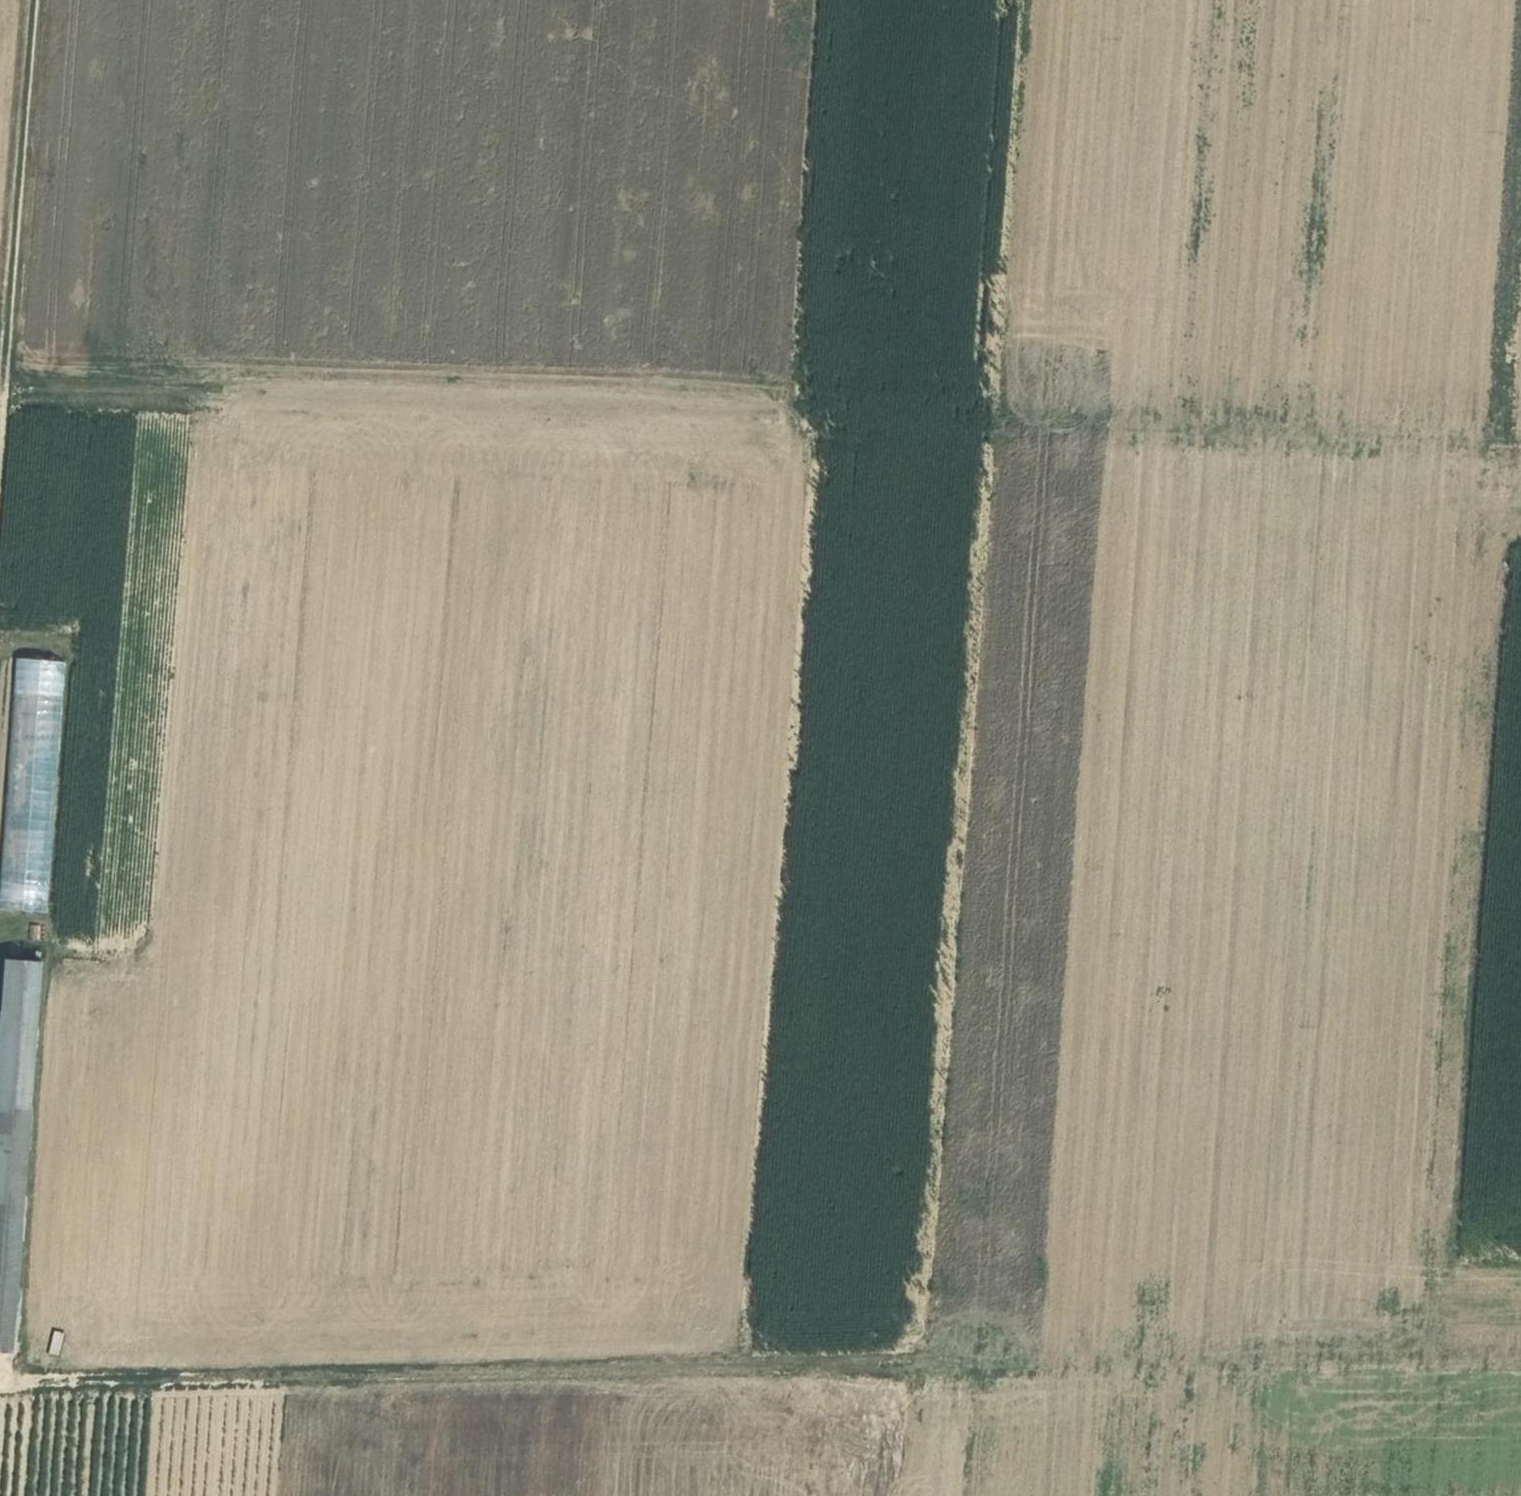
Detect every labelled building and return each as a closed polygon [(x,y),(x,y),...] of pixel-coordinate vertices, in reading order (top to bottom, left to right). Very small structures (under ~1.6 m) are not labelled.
[(56,860),(68,660),(20,657),(12,798),(16,798),(13,851),(38,852),(38,859),(56,860)] [(0,1018),(0,1343),(19,1344),(41,954),(2,952),(3,975),(0,1018)]
